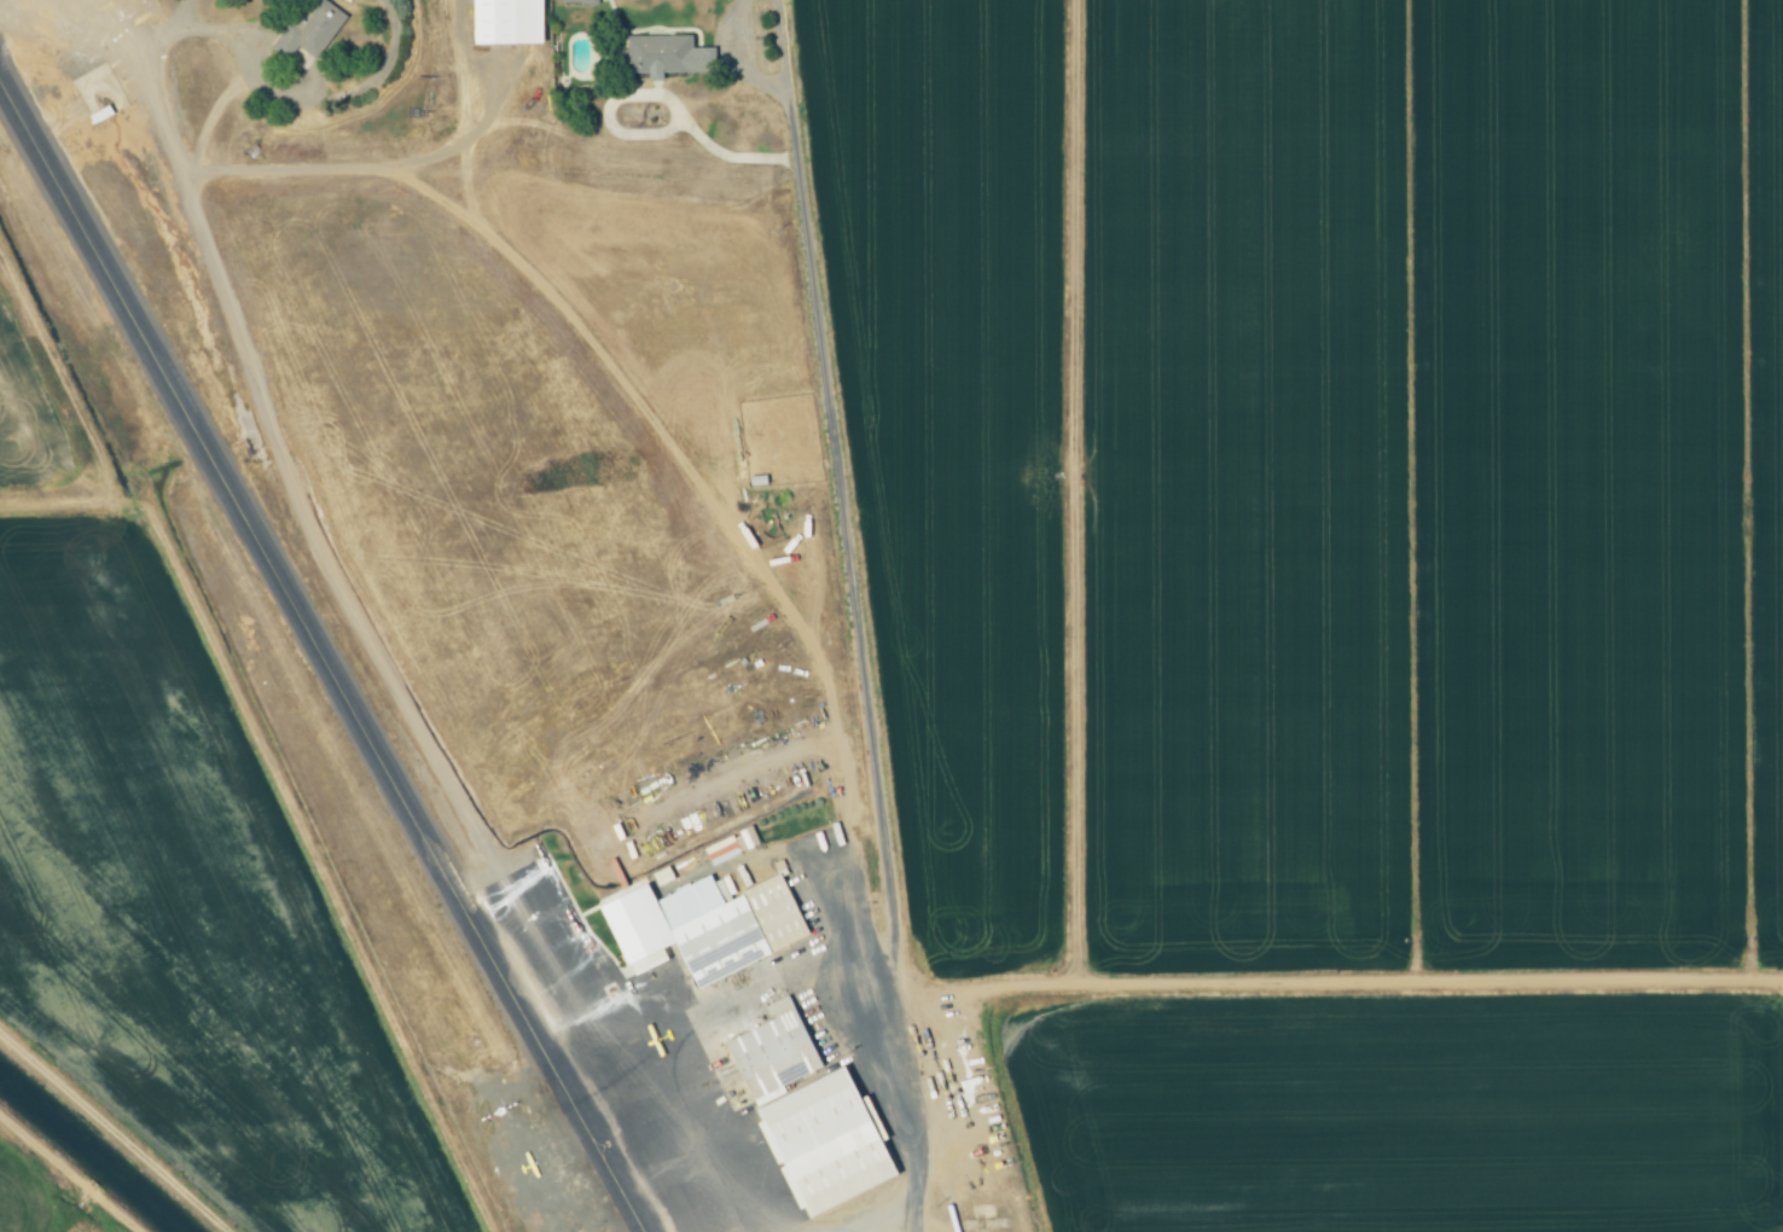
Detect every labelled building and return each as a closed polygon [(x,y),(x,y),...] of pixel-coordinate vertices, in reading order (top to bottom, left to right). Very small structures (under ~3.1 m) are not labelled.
[(289,59),(297,46),(318,59),(347,14),(324,0),(305,0),(273,50),(289,59)] [(536,0),(477,0),(477,43),(536,42),(536,0)] [(693,35),(628,36),(628,74),(650,72),(650,81),(663,81),(663,72),(716,72),(715,48),(693,48),(693,35)] [(732,834),(703,847),(711,865),(760,843),(752,825),(732,834)] [(651,872),(656,885),(672,878),(666,866),(651,872)] [(811,937),(784,873),(727,897),(720,879),(714,882),(712,876),(658,899),(696,987),(769,954),(811,937)] [(670,941),(643,882),(594,907),(623,964),(670,941)] [(726,1041),(753,1102),(825,1070),(791,994),(768,1005),(774,1019),(726,1041)] [(901,1173),(847,1064),(761,1108),(815,1216),(901,1173)]
